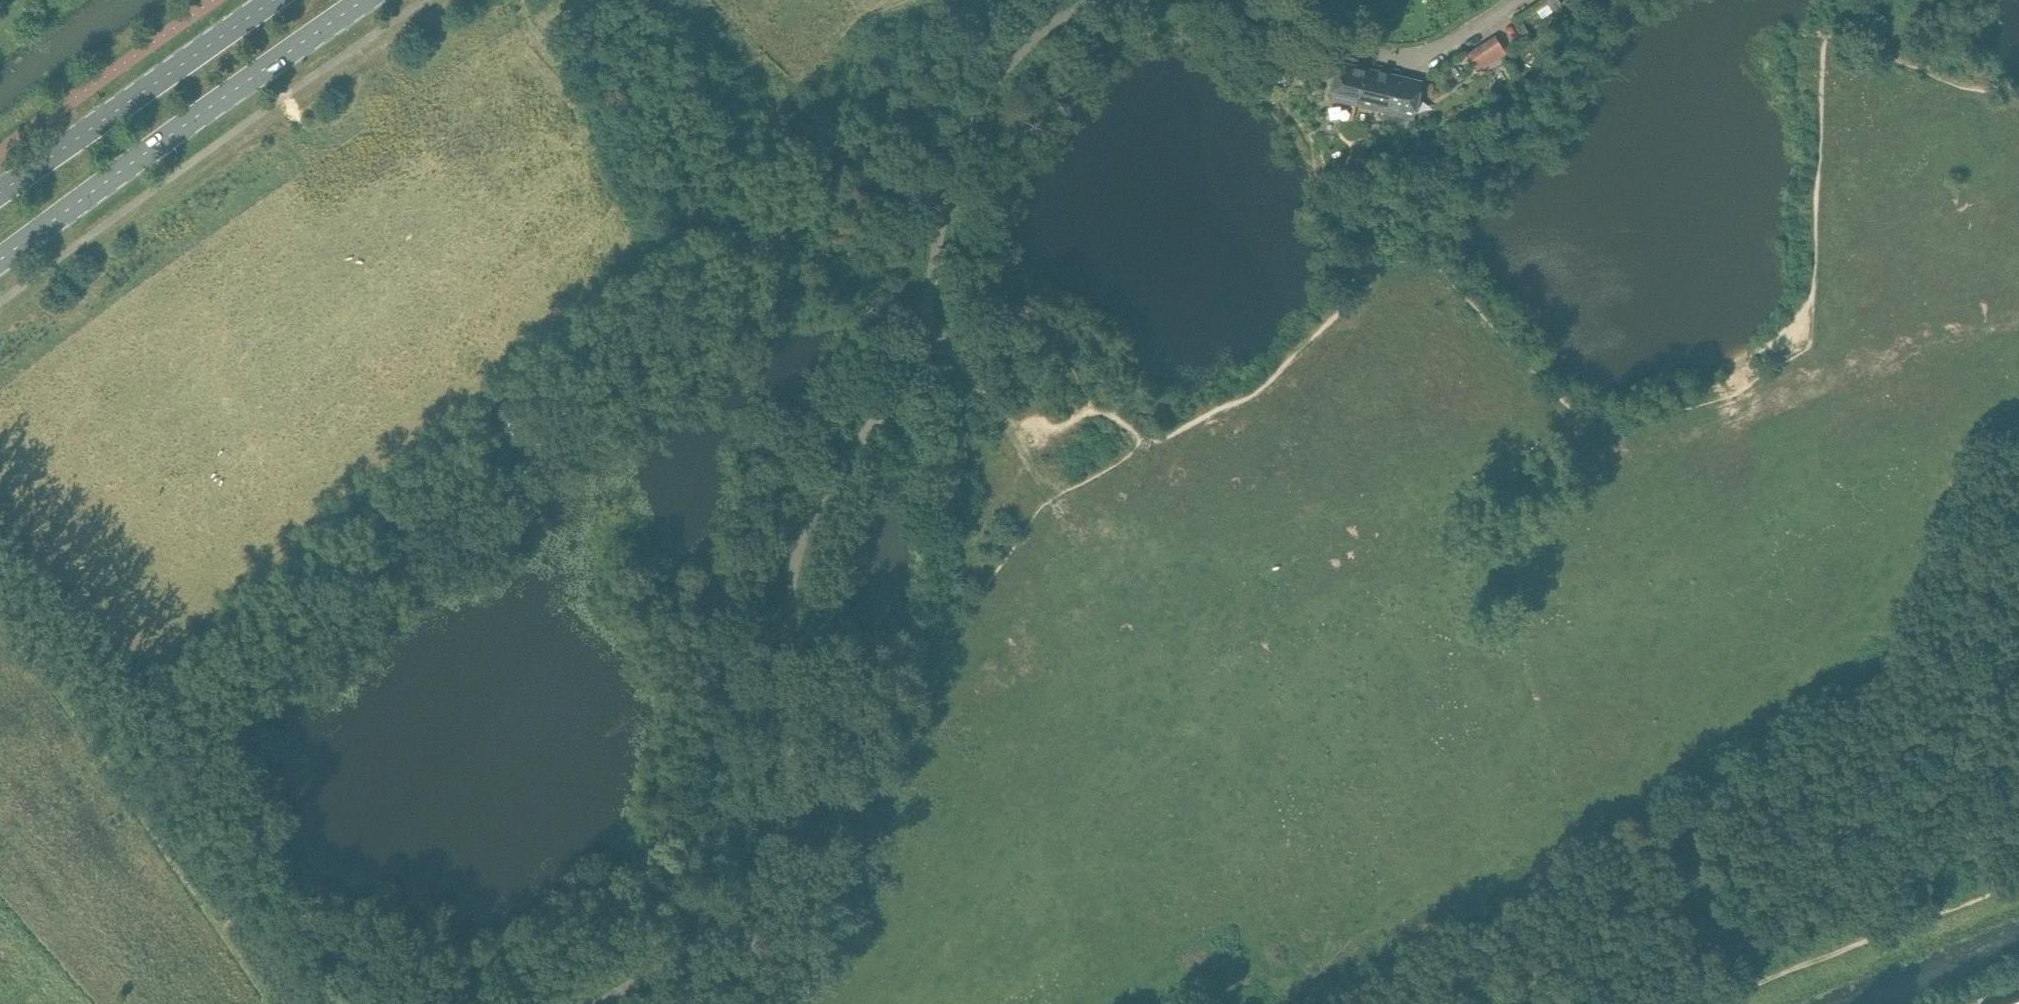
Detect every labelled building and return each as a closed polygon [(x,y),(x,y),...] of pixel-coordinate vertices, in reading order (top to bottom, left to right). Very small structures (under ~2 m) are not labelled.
[(1552,11),(1548,4),(1530,15),(1534,22),(1552,11)] [(1533,37),(1524,23),(1519,25),(1528,40),(1533,37)] [(1469,53),(1467,54),(1467,55),(1478,71),(1506,53),(1495,36),(1469,53)] [(1510,55),(1484,72),(1495,88),(1520,71),(1510,55)] [(1356,103),(1365,69),(1337,62),(1329,97),(1356,103)] [(1356,103),(1386,110),(1394,75),(1365,69),(1356,103)] [(1394,75),(1386,110),(1414,117),(1422,82),(1394,75)] [(1995,1003),(2018,1003),(2018,995),(1995,1003)]
